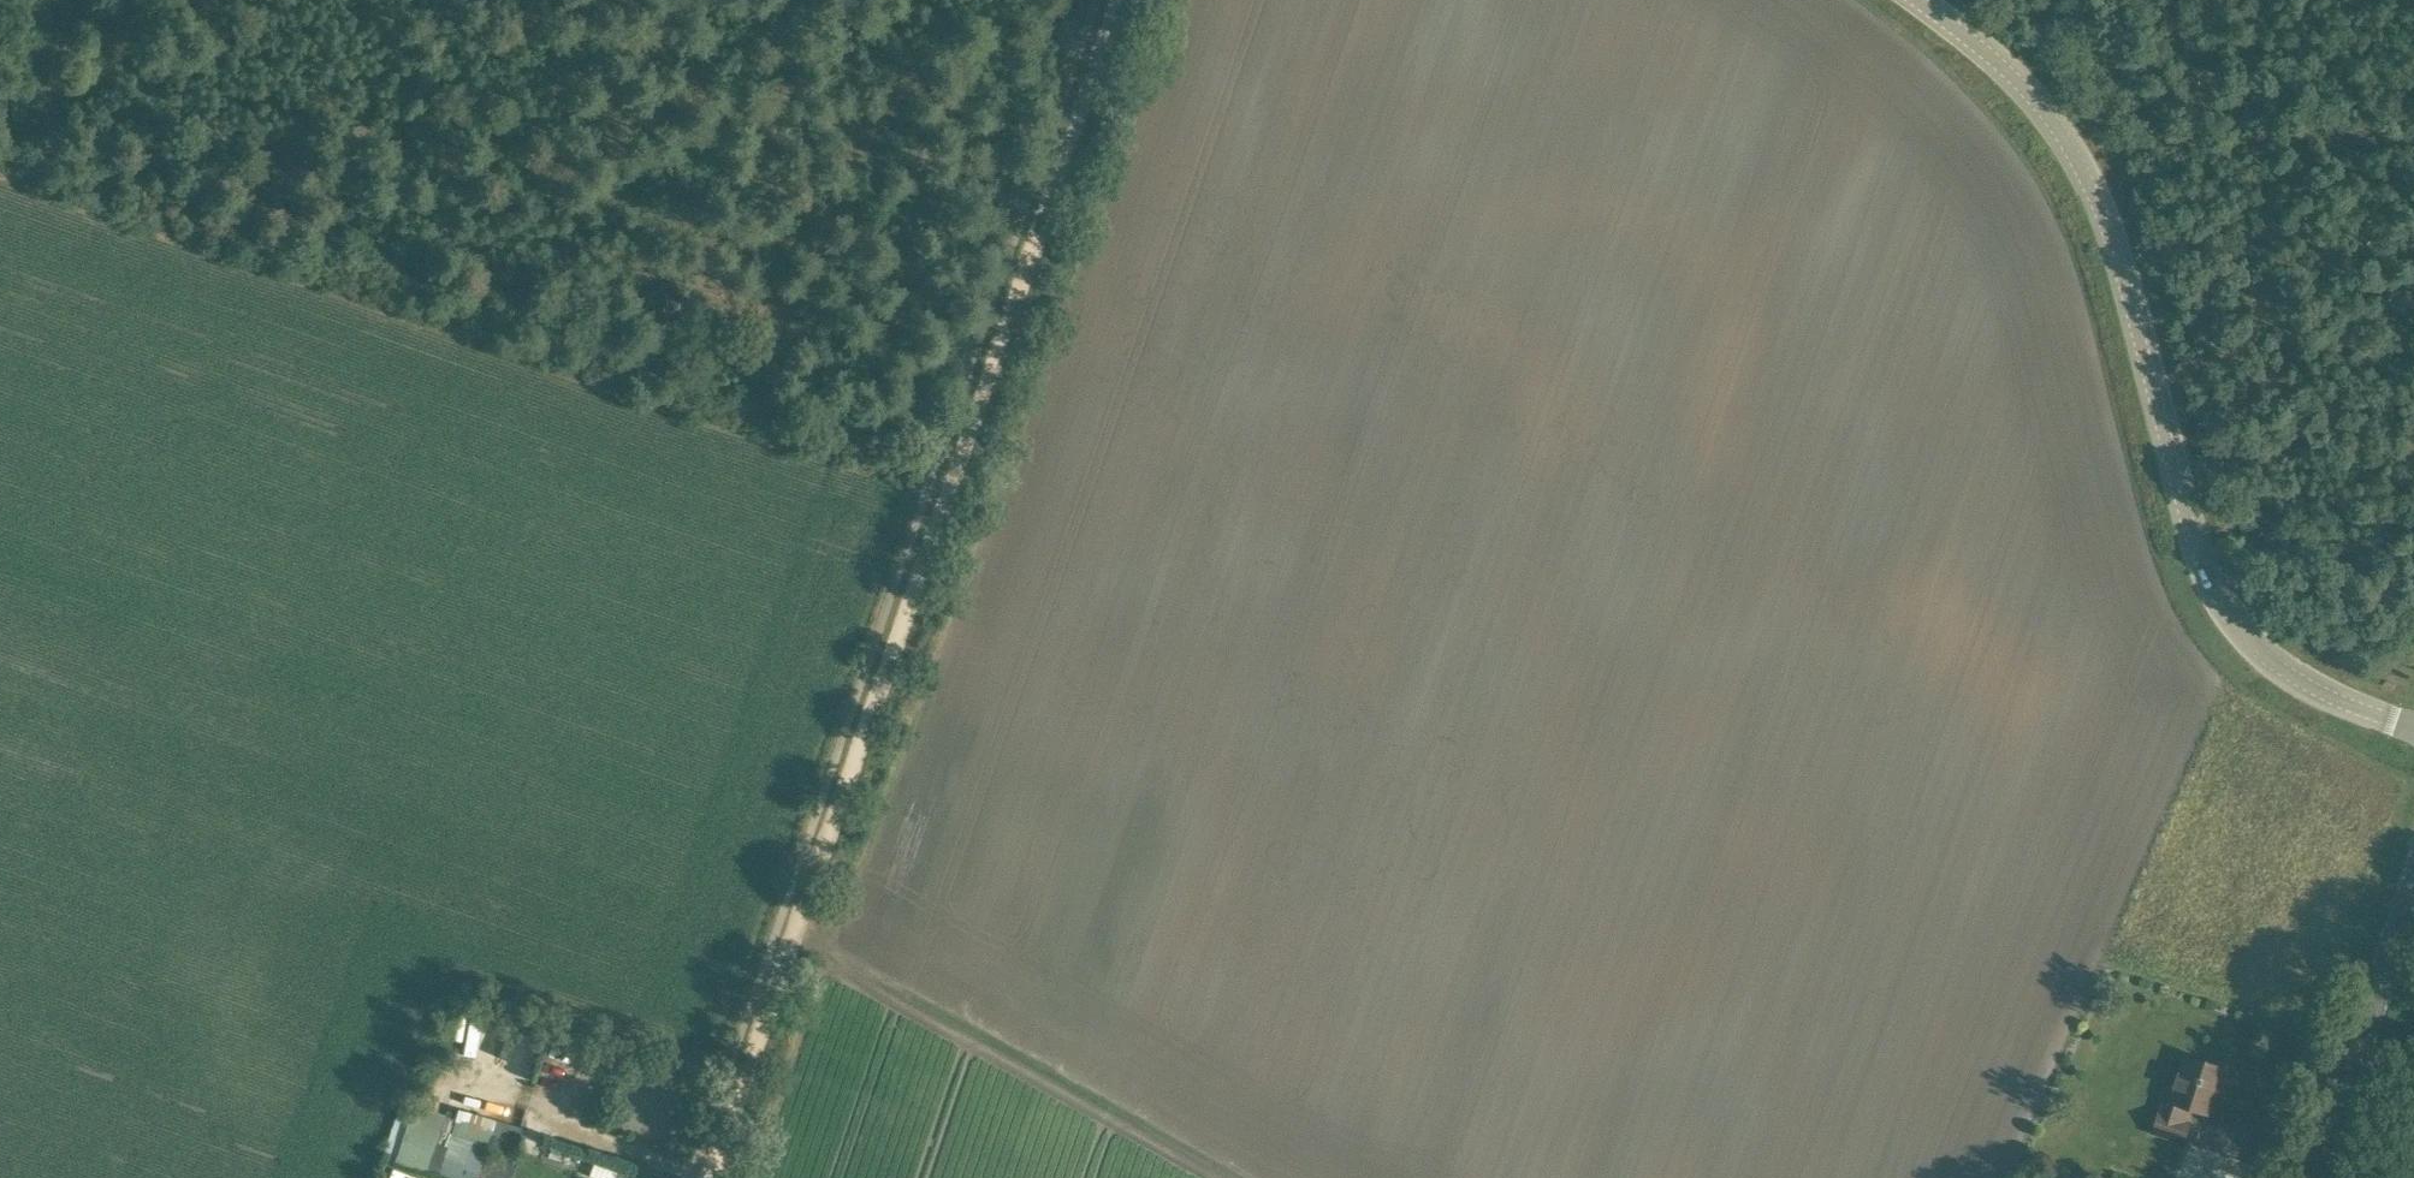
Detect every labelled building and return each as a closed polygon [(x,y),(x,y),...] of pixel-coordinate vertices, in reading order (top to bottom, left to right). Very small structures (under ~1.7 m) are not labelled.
[(2160,1112),(2154,1131),(2184,1141),(2190,1122),(2187,1121),(2192,1108),(2211,1114),(2226,1067),(2186,1054),(2174,1091),(2171,1090),(2163,1113),(2160,1112)] [(423,1168),(444,1112),(412,1100),(391,1156),(423,1168)] [(484,1139),(515,1146),(519,1128),(487,1121),(484,1139)] [(520,1156),(494,1147),(483,1177),(512,1177),(520,1156)]
